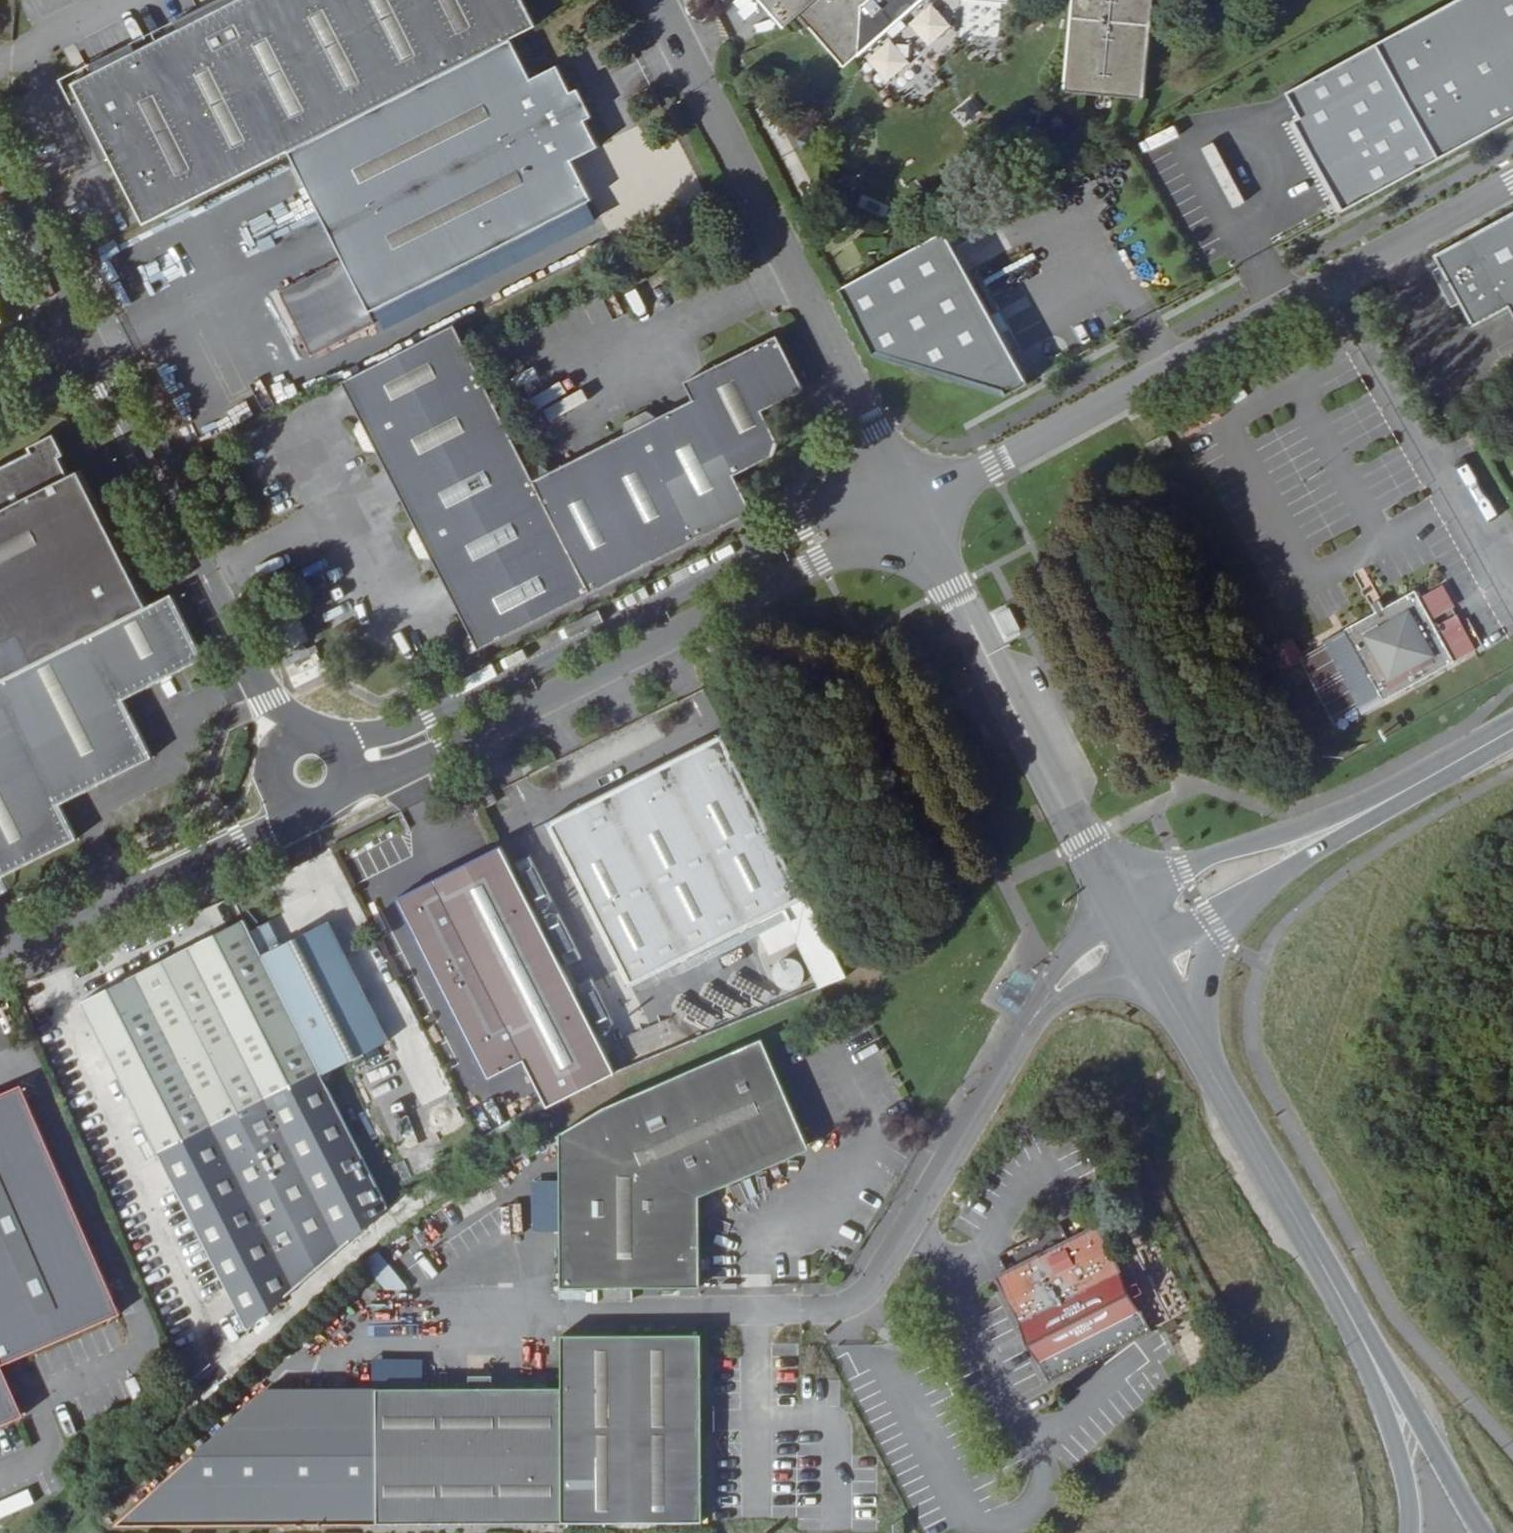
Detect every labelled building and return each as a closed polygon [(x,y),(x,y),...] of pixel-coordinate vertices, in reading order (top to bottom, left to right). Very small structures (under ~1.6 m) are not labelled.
[(543,27),(530,0),(257,0),(75,93),(148,229),(216,194),(291,155),(531,33),(543,27)] [(797,36),(810,23),(860,73),(875,56),(876,12),(889,0),(763,0),(797,36)] [(1048,86),(1131,98),(1147,0),(1063,0),(1048,86)] [(1377,42),(1441,158),(1512,119),(1512,0),(1455,0),(1377,42)] [(291,155),(373,320),(612,199),(588,149),(610,138),(600,116),(606,114),(592,88),(587,89),(576,66),(553,78),(531,33),(291,155)] [(1441,158),(1377,42),(1288,91),(1302,115),(1295,118),(1345,210),(1441,158)] [(1345,210),(1295,118),(1290,121),(1340,213),(1345,210)] [(238,236),(224,242),(233,262),(266,247),(264,241),(308,221),(298,198),(234,227),(238,236)] [(1435,255),(1474,326),(1510,307),(1512,312),(1512,212),(1435,255)] [(91,248),(83,232),(75,236),(83,252),(91,248)] [(949,232),(838,282),(875,363),(1006,390),(1018,384),(949,232)] [(13,316),(0,290),(0,322),(13,316)] [(739,476),(785,451),(767,413),(811,393),(782,337),(691,385),(698,402),(663,420),(651,413),(635,421),(631,436),(552,475),(541,469),(532,473),(459,327),(342,384),(362,426),(356,440),(366,456),(379,459),(418,534),(413,546),(421,563),(434,565),(473,642),(465,653),(470,662),(756,516),(739,476)] [(195,458),(202,455),(194,438),(186,442),(195,458)] [(1153,455),(1168,448),(1163,438),(1148,445),(1153,455)] [(75,480),(58,449),(0,478),(0,488),(55,462),(67,483),(75,480)] [(149,613),(81,477),(75,480),(67,483),(55,462),(0,488),(0,688),(148,614),(149,613)] [(1421,594),(1433,616),(1442,612),(1430,590),(1421,594)] [(1404,593),(1333,630),(1337,638),(1354,671),(1370,702),(1441,665),(1463,653),(1456,641),(1435,652),(1419,623),(1408,601),(1404,593)] [(1421,594),(1408,601),(1419,623),(1433,616),(1421,594)] [(290,608),(267,620),(286,656),(309,644),(290,608)] [(79,857),(62,818),(156,770),(139,734),(192,706),(148,614),(0,688),(0,896),(79,857)] [(1292,637),(1268,647),(1278,671),(1302,661),(1292,637)] [(1337,638),(1316,650),(1333,682),(1354,671),(1337,638)] [(812,907),(727,735),(547,825),(636,998),(787,923),(821,992),(849,982),(847,978),(814,910),(812,907)] [(495,798),(488,787),(477,793),(484,805),(495,798)] [(620,1074),(502,847),(402,899),(494,1080),(532,1060),(556,1109),(595,1089),(620,1074)] [(252,930),(246,918),(81,999),(156,1157),(157,1157),(243,1337),(266,1315),(351,1242),(388,1209),(326,1082),(323,1075),(252,930)] [(252,930),(323,1075),(326,1082),(392,1047),(331,923),(286,943),(275,918),(252,930)] [(806,1163),(764,1039),(609,1105),(561,1134),(562,1290),(573,1291),(705,1290),(707,1200),(806,1163)] [(0,1098),(0,1368),(119,1319),(21,1090),(0,1098)] [(998,1257),(1009,1277),(1070,1247),(1059,1227),(998,1257)] [(1070,1247),(1009,1277),(996,1283),(1047,1390),(1153,1338),(1137,1306),(1130,1292),(1101,1232),(1070,1247)] [(1146,1235),(1126,1248),(1146,1278),(1166,1265),(1146,1235)] [(381,1253),(368,1263),(395,1292),(414,1292),(381,1253)] [(1130,1292),(1137,1306),(1150,1300),(1142,1285),(1130,1292)] [(574,1350),(715,1349),(715,1341),(574,1339),(574,1350)] [(574,1392),(574,1527),(717,1527),(715,1349),(574,1350),(574,1392)] [(21,1417),(0,1369),(0,1426),(21,1417)] [(480,1382),(481,1393),(505,1393),(505,1383),(480,1382)] [(388,1530),(574,1527),(574,1392),(505,1393),(481,1393),(387,1394),(388,1530)] [(125,1532),(388,1530),(387,1394),(280,1395),(125,1532)]
